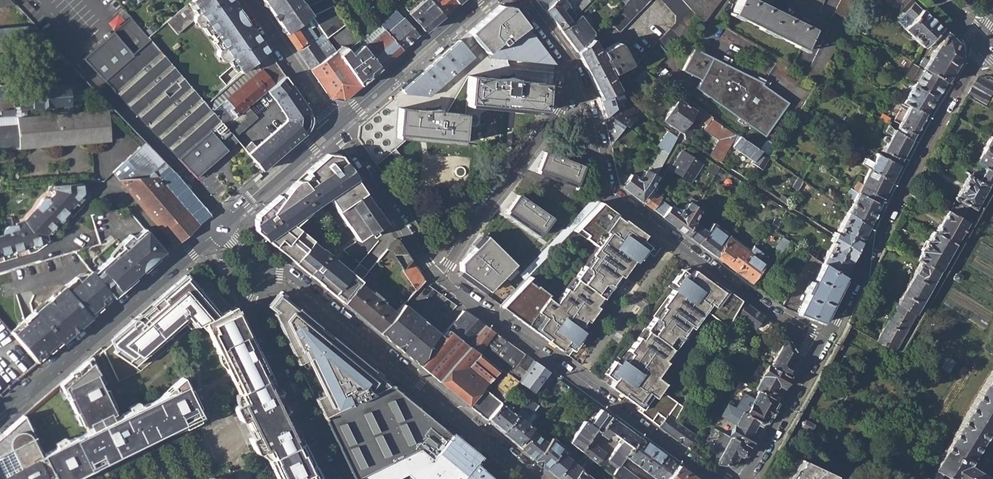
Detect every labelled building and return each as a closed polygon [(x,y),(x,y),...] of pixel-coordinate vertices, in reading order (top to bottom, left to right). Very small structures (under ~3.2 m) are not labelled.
[(197,25),(202,26),(217,47),(216,53),(220,59),(225,59),(227,58),(235,70),(238,67),(241,72),(267,50),(233,0),(191,0),(167,21),(177,33),(192,19),(197,25)] [(285,33),(305,20),(311,15),(306,9),(316,1),(323,0),(263,0),(262,0),(272,14),(276,11),(280,16),(276,19),(285,33)] [(419,4),(408,12),(423,31),(442,15),(430,0),(423,0),(419,4)] [(442,15),(457,2),(456,0),(430,0),(442,15)] [(546,9),(555,0),(539,0),(546,9)] [(560,27),(570,20),(576,14),(565,0),(555,0),(546,9),(560,27)] [(590,1),(589,0),(583,0),(575,8),(579,12),(590,1)] [(640,10),(631,0),(628,0),(625,3),(624,5),(635,16),(640,10)] [(645,5),(641,0),(631,0),(640,10),(645,5)] [(671,10),(678,0),(668,0),(665,4),(671,10)] [(675,15),(689,5),(684,0),(678,0),(671,10),(675,15)] [(689,5),(701,18),(704,21),(719,0),(684,0),(689,5)] [(803,49),(813,30),(756,0),(738,0),(732,12),(803,49)] [(817,80),(845,31),(842,29),(857,0),(841,0),(830,23),(832,24),(805,73),(817,80)] [(905,11),(914,1),(913,0),(900,0),(894,7),(905,11)] [(976,10),(982,0),(966,0),(976,10)] [(924,45),(927,42),(941,28),(914,1),(905,11),(912,21),(905,28),(924,45)] [(332,5),(311,15),(324,33),(326,36),(327,37),(346,23),(332,5)] [(630,21),(635,16),(624,5),(619,10),(630,21)] [(675,22),(674,22),(689,30),(701,18),(689,5),(675,15),(675,22)] [(499,6),(469,32),(490,57),(555,64),(512,7),(499,6)] [(385,30),(386,32),(401,50),(419,35),(397,10),(380,24),(385,30)] [(624,27),(630,21),(619,10),(613,16),(624,27)] [(276,11),(272,14),(276,19),(280,16),(276,11)] [(619,32),(624,27),(613,16),(609,21),(610,23),(619,32)] [(285,33),(298,52),(315,40),(318,38),(305,20),(285,33)] [(587,43),(572,22),(570,20),(560,27),(577,50),(587,43)] [(674,22),(668,29),(680,40),(689,30),(674,22)] [(28,41),(26,27),(0,29),(0,43),(28,41)] [(927,42),(934,48),(945,31),(941,28),(927,42)] [(668,29),(663,34),(675,45),(680,40),(668,29)] [(385,30),(364,47),(381,68),(401,50),(386,32),(385,30)] [(923,68),(944,82),(960,58),(959,45),(945,31),(934,48),(928,59),(923,68)] [(298,52),(330,99),(343,100),(360,85),(336,51),(327,37),(326,36),(324,33),(318,38),(315,40),(298,52)] [(663,34),(658,40),(669,51),(675,45),(663,34)] [(34,45),(61,74),(72,66),(44,37),(42,37),(34,45)] [(592,38),(587,43),(577,50),(577,51),(601,97),(617,89),(611,75),(631,65),(622,46),(618,42),(602,50),(605,58),(602,59),(592,38)] [(104,81),(198,180),(240,144),(225,127),(205,103),(161,52),(150,39),(131,55),(132,57),(104,81)] [(474,57),(459,39),(402,90),(405,94),(428,95),(474,57)] [(359,40),(348,50),(350,54),(362,44),(359,40)] [(658,40),(652,45),(664,57),(669,51),(658,40)] [(336,51),(360,85),(366,80),(381,68),(364,47),(362,44),(350,54),(348,50),(345,47),(342,47),(336,51)] [(768,134),(789,101),(697,44),(682,67),(701,79),(695,89),(768,134)] [(652,45),(647,50),(659,62),(664,57),(652,45)] [(205,103),(225,127),(230,122),(248,107),(268,91),(285,76),(267,50),(241,72),(205,103)] [(647,50),(642,56),(654,67),(659,62),(647,50)] [(637,61),(644,68),(649,72),(654,67),(642,56),(637,61)] [(918,65),(923,68),(928,59),(923,56),(918,65)] [(905,74),(916,80),(923,68),(912,62),(905,74)] [(651,73),(649,72),(644,68),(634,80),(639,85),(640,84),(651,73)] [(923,68),(914,84),(934,97),(944,82),(923,68)] [(651,73),(640,84),(645,89),(650,88),(658,79),(651,73)] [(468,75),(466,101),(520,106),(541,108),(544,82),(468,75)] [(291,85),(285,76),(268,91),(275,99),(277,96),(291,85)] [(988,96),(992,87),(992,86),(987,82),(990,76),(978,77),(972,87),(988,96)] [(20,106),(20,108),(42,106),(43,107),(80,104),(78,84),(13,88),(14,98),(15,107),(20,106)] [(914,84),(904,101),(909,104),(925,113),(930,104),(934,97),(914,84)] [(14,98),(13,88),(13,85),(0,86),(0,99),(14,98)] [(288,124),(258,150),(254,145),(250,141),(243,147),(263,170),(305,133),(302,130),(305,127),(306,123),(306,116),(304,111),(307,109),(291,85),(277,96),(289,113),(288,124)] [(988,96),(972,87),(965,97),(982,106),(988,96)] [(847,98),(853,101),(856,96),(850,92),(847,98)] [(254,145),(258,150),(288,124),(289,113),(277,96),(275,99),(285,114),(283,121),(254,145)] [(610,145),(615,138),(623,124),(635,107),(622,98),(613,108),(604,116),(610,145)] [(686,122),(691,114),(694,110),(678,98),(663,120),(680,131),(686,122)] [(897,101),(908,107),(909,104),(904,101),(898,98),(897,101)] [(898,126),(896,130),(911,139),(925,113),(909,104),(908,107),(906,111),(903,115),(901,120),(898,126)] [(604,116),(613,108),(611,105),(602,109),(604,116)] [(719,139),(710,155),(721,162),(736,134),(697,106),(694,110),(691,114),(706,124),(703,128),(719,139)] [(233,136),(256,117),(248,107),(230,122),(225,127),(233,136)] [(638,109),(635,107),(623,124),(626,126),(638,109)] [(462,139),(464,115),(400,108),(398,133),(462,139)] [(16,117),(0,118),(0,151),(90,143),(110,141),(108,109),(16,117)] [(879,116),(886,122),(889,117),(881,112),(879,116)] [(687,141),(695,128),(686,122),(680,131),(683,133),(684,139),(687,141)] [(882,150),(888,153),(900,160),(911,139),(896,130),(894,128),(892,131),(888,128),(890,125),(887,123),(884,129),(891,134),(889,136),(884,135),(882,138),(886,142),(882,150)] [(630,128),(626,126),(623,124),(615,138),(621,142),(630,128)] [(668,130),(657,146),(660,148),(668,153),(677,136),(668,130)] [(770,157),(759,150),(740,136),(733,146),(752,159),(751,162),(762,169),(770,157)] [(977,163),(987,169),(992,172),(992,141),(991,140),(989,138),(975,162),(977,163)] [(146,174),(161,159),(143,141),(110,171),(118,180),(146,174)] [(660,148),(651,165),(660,169),(668,153),(660,148)] [(670,168),(690,181),(701,163),(682,150),(670,168)] [(867,167),(868,168),(889,182),(898,164),(886,157),(875,151),(870,161),(867,167)] [(538,168),(576,182),(582,166),(544,152),(538,168)] [(888,153),(886,157),(898,164),(900,160),(888,153)] [(385,222),(339,155),(338,155),(327,154),(290,186),(282,198),(279,195),(257,215),(255,229),(319,281),(343,302),(360,282),(362,280),(294,225),(326,198),(325,195),(329,196),(329,198),(358,240),(370,232),(375,229),(385,222)] [(861,163),(867,167),(870,161),(864,157),(861,163)] [(118,180),(174,245),(210,214),(184,184),(161,159),(146,174),(118,180)] [(976,167),(985,172),(987,169),(977,163),(976,167)] [(714,175),(719,167),(714,164),(708,172),(714,175)] [(647,171),(656,176),(660,169),(651,165),(647,171)] [(868,168),(861,182),(853,178),(849,187),(856,191),(857,192),(879,203),(889,182),(868,168)] [(981,178),(979,182),(971,177),(968,175),(955,198),(956,199),(949,212),(949,213),(967,222),(970,216),(964,213),(968,206),(974,209),(992,177),(992,172),(987,169),(985,172),(981,178)] [(645,170),(639,180),(631,175),(622,186),(641,200),(656,176),(647,171),(645,170)] [(617,183),(620,184),(626,176),(619,171),(616,174),(617,183)] [(973,173),(971,177),(979,182),(981,178),(973,173)] [(14,250),(15,252),(20,250),(19,247),(26,245),(27,246),(47,240),(46,234),(77,202),(75,200),(82,193),(82,183),(48,185),(48,190),(53,194),(49,198),(43,199),(37,208),(38,208),(28,218),(31,220),(13,226),(11,217),(4,219),(6,228),(4,229),(3,230),(2,235),(0,235),(0,254),(14,250)] [(652,190),(645,203),(653,210),(661,196),(652,190)] [(856,191),(846,212),(867,227),(879,203),(857,192),(856,191)] [(911,198),(919,203),(920,202),(922,202),(923,199),(913,193),(911,198)] [(508,208),(539,231),(549,217),(517,194),(508,208)] [(520,275),(524,279),(525,278),(578,223),(600,201),(600,200),(594,197),(520,275)] [(735,206),(740,209),(745,200),(740,197),(735,206)] [(535,285),(525,278),(524,279),(499,305),(561,350),(568,340),(576,347),(583,338),(578,334),(581,330),(578,328),(585,319),(588,322),(598,307),(595,305),(601,297),(603,298),(612,286),(611,284),(624,266),(627,268),(636,256),(640,259),(647,250),(638,243),(645,234),(600,201),(578,223),(581,226),(579,228),(598,242),(575,273),(578,275),(570,286),(567,284),(554,302),(547,296),(549,293),(536,284),(535,285)] [(662,216),(686,235),(692,221),(694,217),(697,210),(688,203),(683,210),(680,208),(678,211),(670,206),(662,216)] [(739,219),(744,222),(749,220),(751,217),(743,212),(739,219)] [(832,241),(822,261),(843,275),(867,227),(846,212),(836,233),(833,232),(829,239),(832,241)] [(948,212),(936,233),(955,244),(967,222),(949,213),(949,212),(948,212)] [(767,226),(772,229),(778,221),(774,218),(767,226)] [(686,235),(716,257),(728,237),(729,235),(712,222),(705,231),(692,221),(686,235)] [(123,247),(92,276),(112,298),(165,253),(144,229),(134,238),(131,235),(121,244),(123,247)] [(917,259),(920,261),(938,271),(955,244),(936,233),(934,232),(929,241),(927,240),(917,259)] [(775,247),(781,251),(789,240),(783,236),(775,247)] [(716,257),(736,272),(749,253),(728,237),(716,257)] [(459,272),(487,293),(513,267),(486,238),(459,263),(459,272)] [(387,249),(401,269),(410,259),(396,239),(387,249)] [(736,272),(753,285),(765,266),(763,264),(768,258),(753,247),(749,253),(736,272)] [(821,321),(843,275),(822,261),(808,253),(782,306),(784,308),(821,321)] [(401,269),(405,275),(415,266),(410,259),(401,269)] [(920,261),(898,300),(896,303),(914,314),(938,271),(920,261)] [(405,275),(410,282),(420,273),(415,266),(405,275)] [(640,412),(683,444),(691,433),(673,419),(681,406),(660,390),(665,383),(656,376),(667,361),(665,359),(672,348),(674,350),(683,337),(682,336),(695,318),(698,320),(705,311),(726,326),(741,301),(717,282),(715,285),(694,269),(687,279),(678,273),(672,281),(676,285),(667,297),(670,299),(656,317),(655,316),(645,329),(647,330),(641,338),(639,337),(629,351),(632,353),(625,362),(622,360),(619,364),(615,361),(608,369),(617,376),(610,385),(642,410),(640,412)] [(10,331),(38,363),(73,332),(112,298),(92,276),(87,270),(75,281),(72,277),(10,331)] [(410,282),(415,290),(424,280),(420,273),(410,282)] [(963,276),(957,273),(954,278),(960,281),(963,276)] [(171,328),(184,316),(193,327),(197,325),(203,322),(219,314),(187,274),(140,314),(141,315),(135,319),(111,340),(115,349),(113,351),(134,365),(174,331),(171,328)] [(360,315),(379,332),(396,312),(379,297),(379,296),(375,293),(374,294),(360,282),(343,302),(360,315)] [(273,315),(323,418),(392,384),(376,371),(332,336),(331,338),(320,329),(322,326),(299,308),(297,310),(279,295),(269,307),(278,312),(273,315)] [(754,328),(762,316),(744,303),(737,316),(754,328)] [(893,350),(914,314),(896,303),(875,340),(893,350)] [(442,336),(403,304),(396,312),(379,332),(399,348),(418,363),(442,336)] [(237,393),(265,379),(262,373),(268,370),(257,349),(254,351),(246,334),(249,332),(236,306),(219,314),(203,322),(228,373),(237,393)] [(449,389),(468,404),(482,387),(487,381),(482,377),(488,371),(479,363),(485,356),(479,351),(493,331),(464,310),(442,336),(418,363),(449,389)] [(184,316),(171,328),(174,331),(184,323),(190,329),(193,327),(184,316)] [(485,356),(499,367),(507,372),(490,393),(482,387),(468,404),(478,413),(485,419),(499,401),(511,387),(532,360),(493,331),(479,351),(485,356)] [(785,338),(770,366),(789,377),(793,370),(792,365),(789,363),(795,351),(785,338)] [(710,363),(716,366),(720,359),(714,355),(710,363)] [(482,377),(487,381),(499,367),(485,356),(479,363),(488,371),(482,377)] [(97,469),(202,417),(188,392),(180,377),(162,395),(110,419),(112,412),(103,389),(100,390),(96,384),(100,382),(90,369),(93,367),(89,357),(56,384),(81,433),(47,449),(35,455),(39,463),(47,478),(77,478),(97,469)] [(523,396),(527,399),(538,386),(540,383),(549,372),(532,360),(511,387),(523,396)] [(755,388),(757,390),(771,397),(778,384),(783,387),(789,377),(770,366),(768,365),(755,388)] [(268,370),(262,373),(265,379),(271,377),(268,370)] [(992,371),(925,478),(933,478),(935,476),(940,478),(944,478),(945,476),(949,478),(992,478),(967,463),(992,421),(992,371)] [(549,372),(540,383),(547,388),(556,377),(549,372)] [(269,386),(265,379),(237,393),(242,402),(235,405),(233,408),(240,421),(243,420),(247,429),(251,437),(250,437),(249,440),(256,453),(258,454),(265,449),(270,458),(297,444),(294,438),(296,437),(288,420),(286,420),(282,412),(277,404),(279,403),(270,385),(269,386)] [(323,418),(353,478),(358,478),(419,449),(430,459),(446,439),(451,433),(392,385),(393,385),(392,384),(323,418)] [(542,388),(538,386),(527,399),(520,409),(515,414),(501,431),(507,437),(517,445),(531,427),(523,421),(528,415),(529,415),(538,405),(532,400),(542,388)] [(757,390),(745,414),(758,421),(760,423),(764,422),(768,415),(767,413),(768,409),(772,409),(775,403),(774,399),(771,397),(757,390)] [(527,399),(523,396),(515,406),(520,409),(527,399)] [(501,431),(515,414),(510,409),(511,407),(509,404),(510,402),(506,399),(502,403),(499,401),(485,419),(492,424),(501,431)] [(572,437),(571,438),(569,441),(580,449),(588,439),(595,429),(599,432),(611,417),(601,409),(589,424),(585,421),(572,437)] [(728,436),(730,437),(750,448),(756,436),(751,433),(758,421),(745,414),(742,412),(728,436)] [(611,417),(599,432),(599,433),(606,438),(609,435),(617,441),(619,438),(622,441),(608,459),(605,456),(607,453),(592,442),(588,439),(580,449),(590,457),(595,461),(604,468),(611,474),(623,460),(626,456),(640,437),(611,417)] [(39,463),(35,455),(19,418),(0,434),(0,478),(47,478),(39,463)] [(595,429),(588,439),(592,442),(599,433),(599,432),(595,429)] [(521,448),(534,459),(547,444),(533,432),(521,448)] [(455,478),(461,478),(473,463),(480,455),(451,433),(446,439),(430,459),(455,478)] [(626,456),(651,476),(650,478),(651,478),(666,478),(677,464),(640,437),(626,456)] [(746,455),(750,448),(730,437),(715,464),(731,466),(738,454),(740,456),(746,455)] [(534,459),(545,467),(559,451),(562,447),(552,438),(547,444),(534,459)] [(270,458),(276,471),(273,472),(277,478),(317,478),(315,476),(318,475),(309,455),(306,457),(299,443),(297,444),(270,458)] [(430,459),(419,449),(358,478),(455,478),(430,459)] [(571,460),(559,451),(545,467),(557,477),(571,460)] [(590,457),(585,463),(590,466),(595,461),(590,457)] [(786,478),(828,478),(832,473),(800,459),(786,478)] [(581,469),(571,460),(557,477),(559,478),(573,478),(581,470),(581,469)] [(623,460),(611,474),(612,474),(617,478),(618,478),(639,478),(636,476),(638,473),(623,460)] [(461,478),(493,478),(473,463),(461,478)] [(581,469),(581,470),(586,474),(591,468),(590,466),(585,463),(581,469)] [(677,464),(666,478),(697,478),(677,464)] [(611,474),(604,468),(595,478),(607,478),(611,474)] [(586,474),(581,470),(573,478),(592,478),(586,474)]
